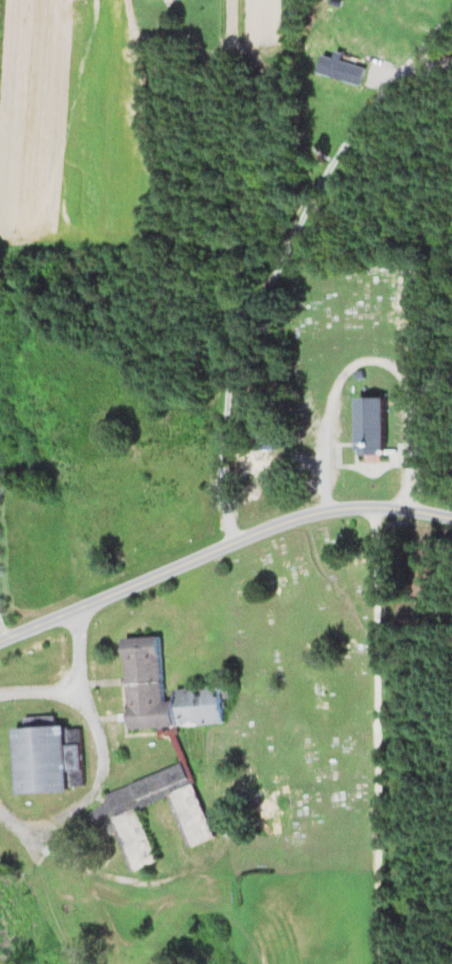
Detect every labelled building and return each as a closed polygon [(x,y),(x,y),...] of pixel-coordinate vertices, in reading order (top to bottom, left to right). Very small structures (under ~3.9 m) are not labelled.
[(364,400),(364,456),(391,456),(391,400),(364,400)] [(230,727),(228,689),(173,691),(173,702),(167,702),(165,638),(126,640),(129,730),(230,727)] [(24,795),(87,793),(84,731),(71,731),(71,726),(34,727),(34,720),(29,721),(29,729),(21,730),(24,795)] [(199,755),(199,743),(189,743),(189,755),(199,755)] [(132,874),(160,865),(141,810),(170,800),(188,850),(215,841),(189,765),(105,795),(109,806),(89,814),(96,834),(115,827),(132,874)]
